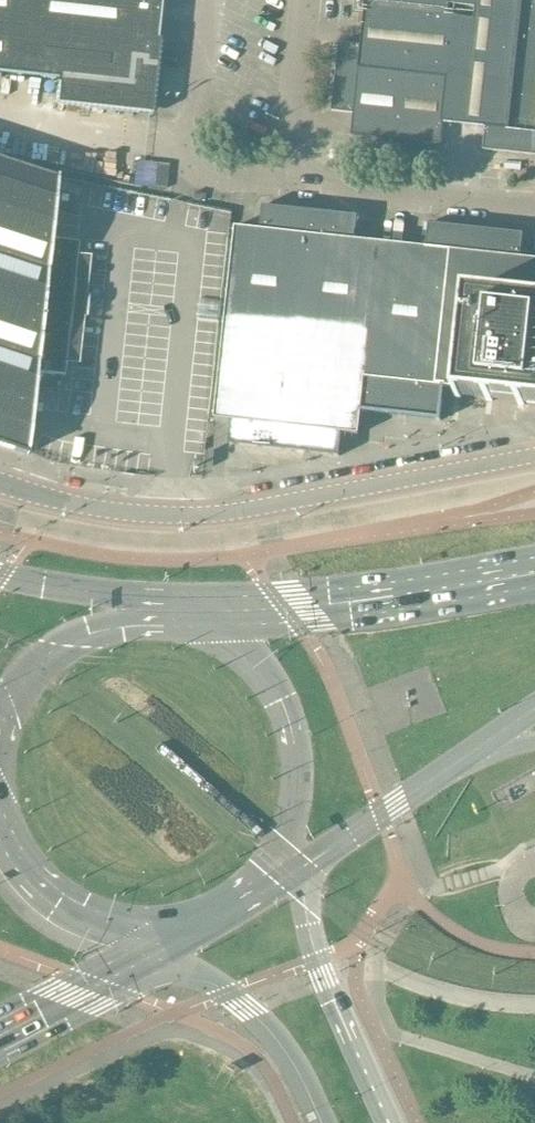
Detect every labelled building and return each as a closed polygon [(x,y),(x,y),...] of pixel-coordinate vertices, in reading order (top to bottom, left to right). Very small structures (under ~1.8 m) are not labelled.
[(57,80),(55,103),(56,106),(151,116),(153,115),(156,94),(161,45),(161,43),(159,41),(157,40),(159,23),(161,1),(161,0),(0,0),(0,73),(57,80)] [(361,45),(339,43),(332,111),(354,113),(351,135),(441,145),(444,123),(485,128),(483,150),(534,155),(534,0),(366,0),(361,45)] [(27,455),(35,373),(65,376),(81,243),(50,240),(58,177),(0,158),(0,446),(27,455)] [(166,189),(169,165),(137,161),(135,185),(166,189)] [(202,201),(203,193),(195,192),(194,200),(202,201)] [(520,258),(523,234),(428,224),(426,248),(419,247),(354,240),(357,216),(262,206),(260,230),(235,227),(214,419),(231,421),(228,444),(339,456),(342,433),(358,434),(361,411),(439,419),(443,387),(458,388),(457,397),(534,405),(534,260),(520,258)]
